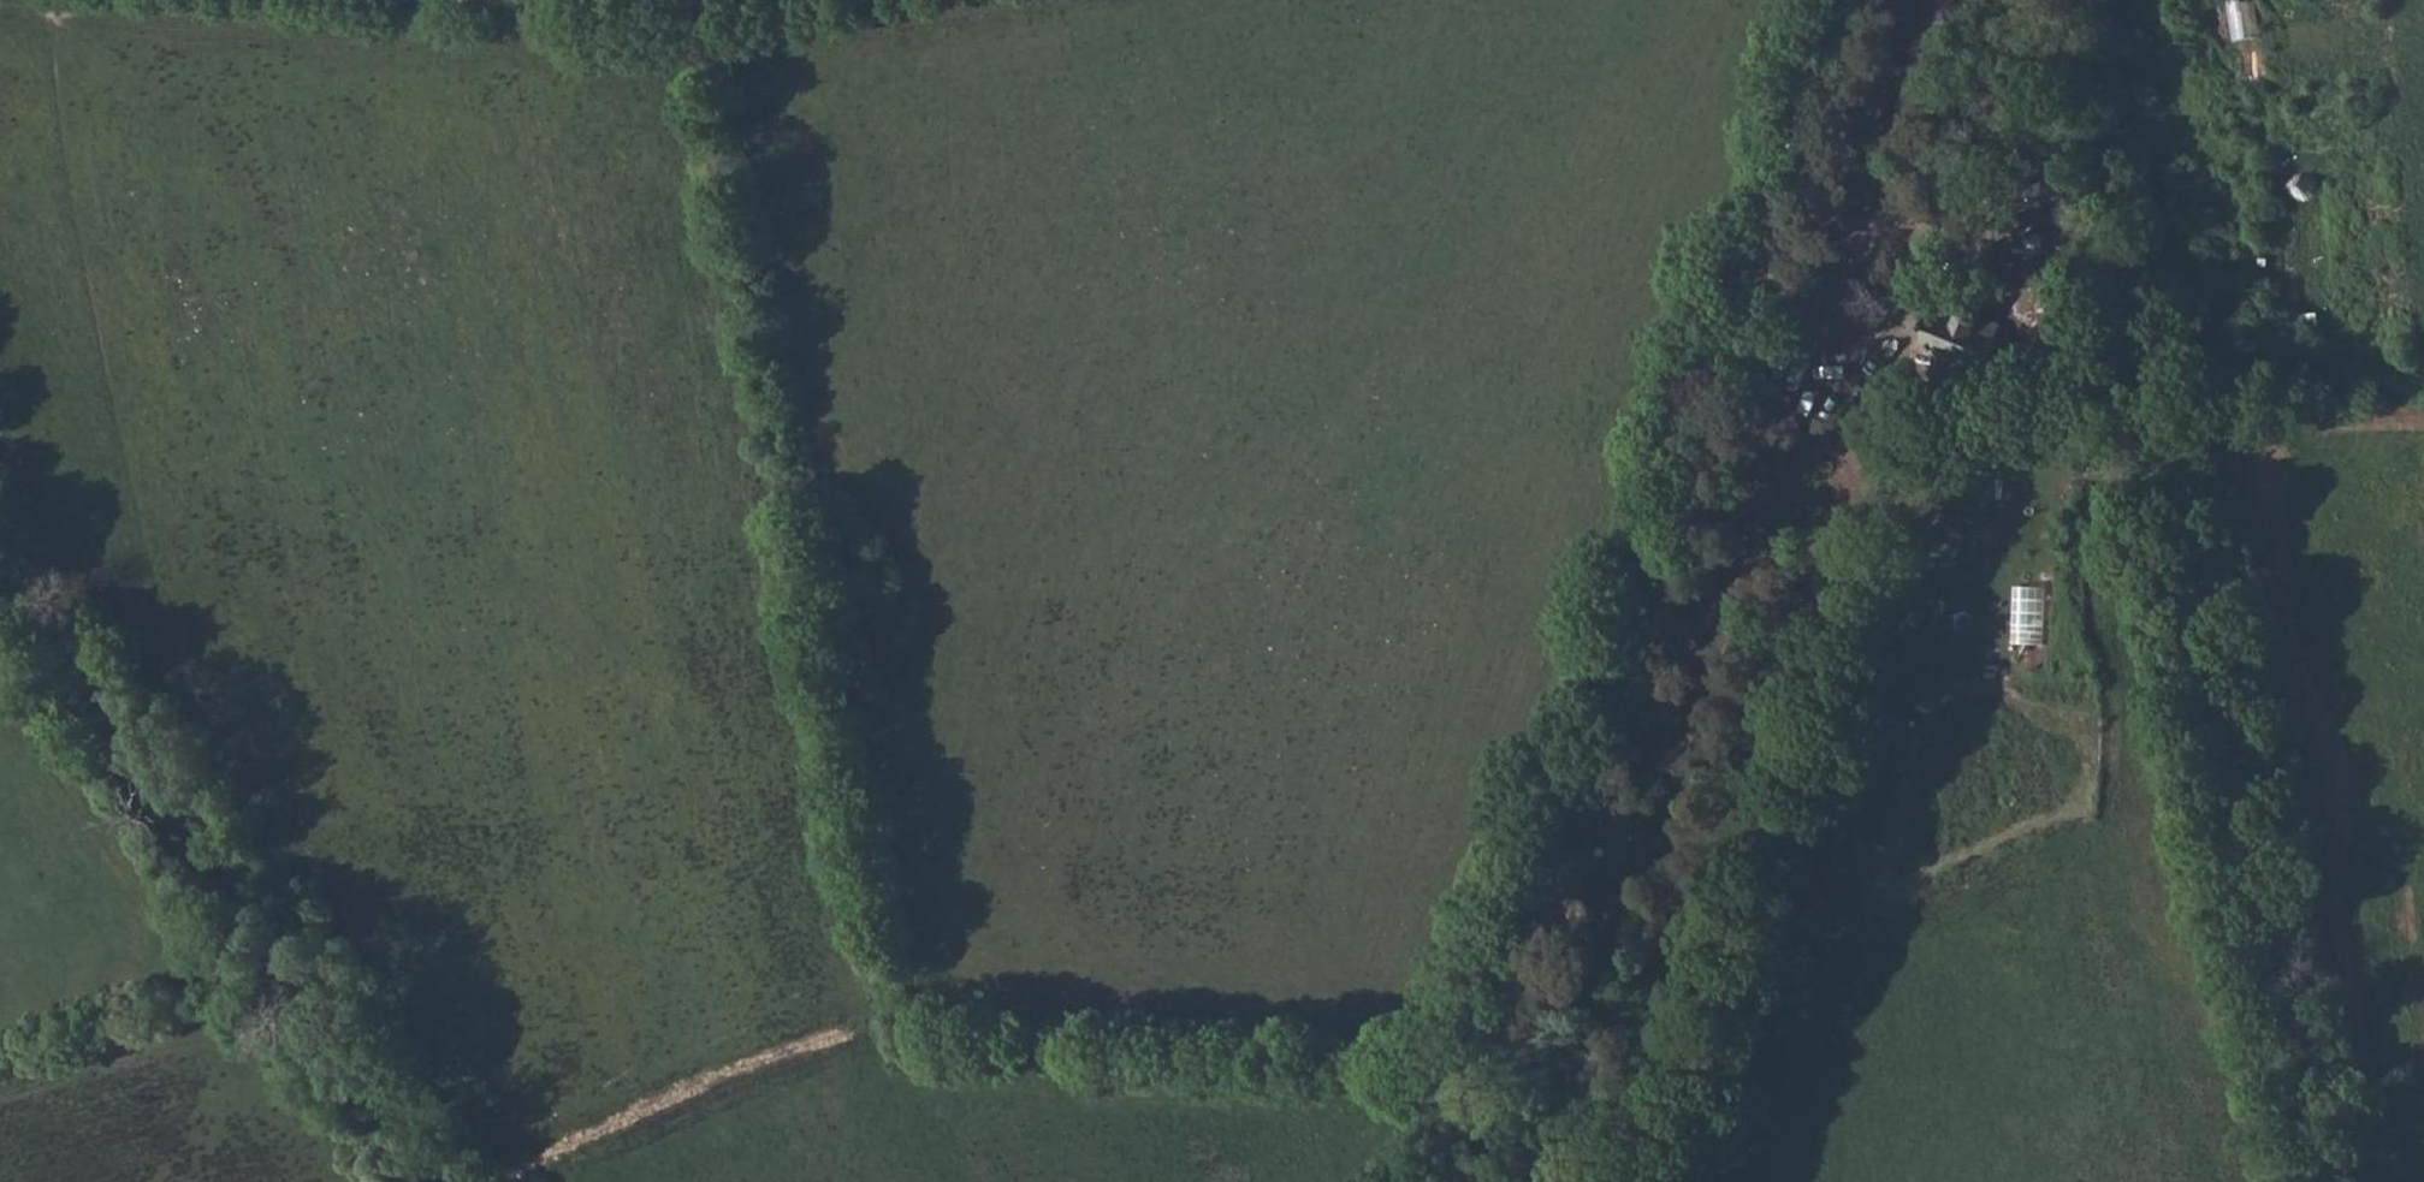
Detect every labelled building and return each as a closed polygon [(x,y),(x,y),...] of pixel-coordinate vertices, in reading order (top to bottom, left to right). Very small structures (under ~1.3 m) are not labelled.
[(1990,369),(2001,331),(1981,324),(1983,317),(1963,310),(1957,331),(1928,322),(1920,349),(1990,369)]
